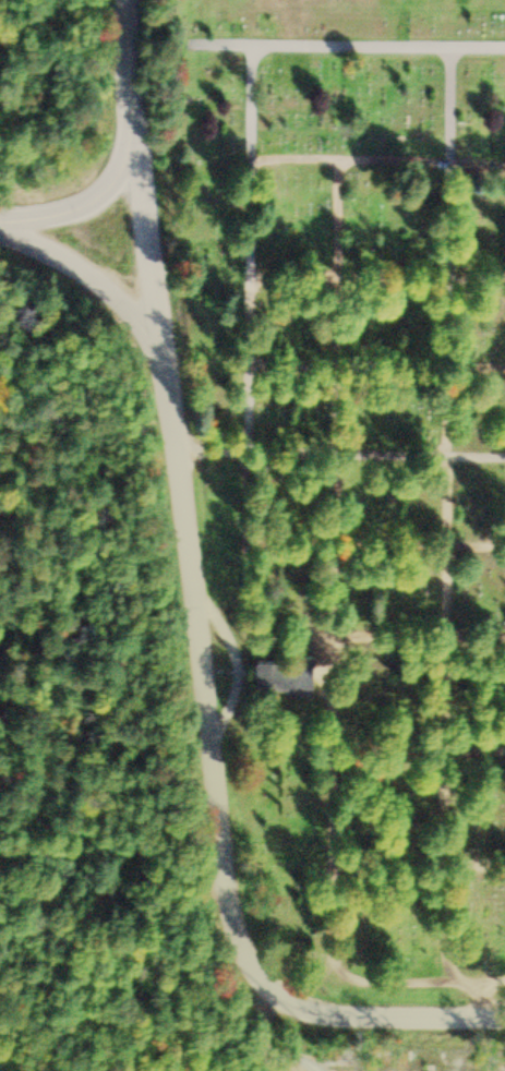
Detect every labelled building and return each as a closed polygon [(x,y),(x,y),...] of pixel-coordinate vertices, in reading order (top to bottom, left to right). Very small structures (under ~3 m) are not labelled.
[(262,660),(262,688),(314,689),(314,660),(262,660)]
